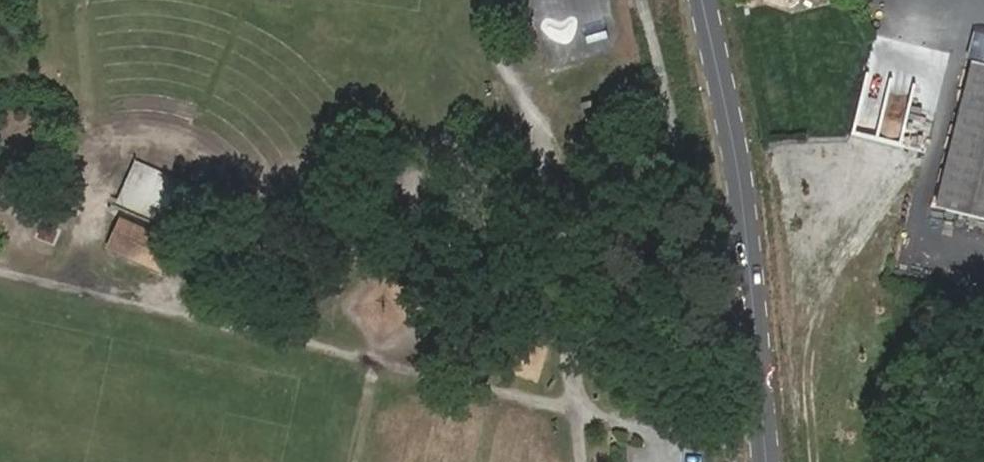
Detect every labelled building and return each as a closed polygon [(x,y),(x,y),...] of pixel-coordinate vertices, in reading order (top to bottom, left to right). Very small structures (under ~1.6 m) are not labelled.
[(602,19),(581,24),(586,41),(606,36),(602,19)] [(969,60),(933,206),(983,219),(983,64),(969,60)] [(216,188),(138,154),(115,207),(193,241),(216,188)] [(162,235),(121,218),(109,248),(149,265),(162,235)]
